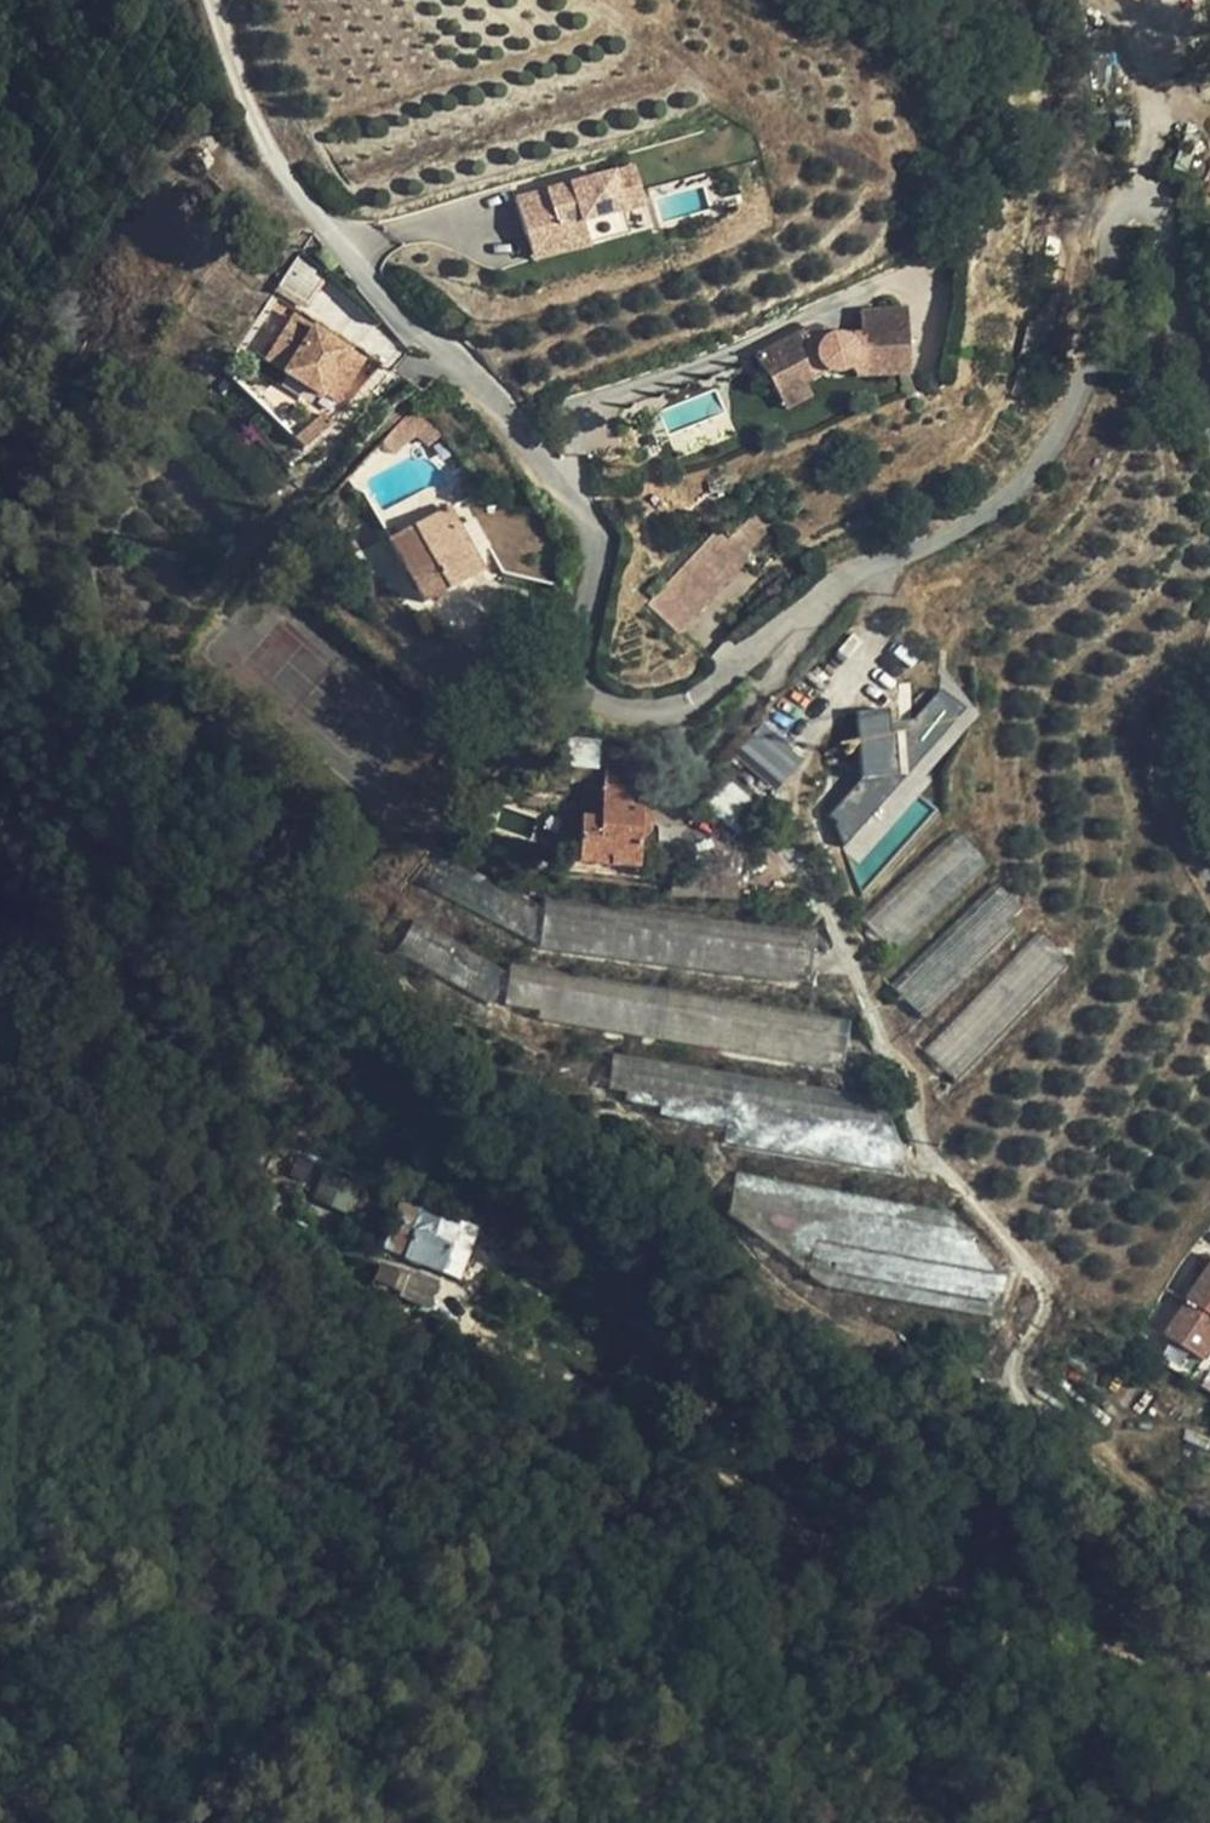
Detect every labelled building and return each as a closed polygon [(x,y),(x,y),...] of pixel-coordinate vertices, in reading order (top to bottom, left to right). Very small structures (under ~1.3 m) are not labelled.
[(637,165),(516,189),(529,253),(650,229),(637,165)] [(332,266),(305,247),(278,286),(306,305),(332,266)] [(905,309),(860,311),(861,334),(829,335),(826,326),(822,324),(815,324),(757,355),(776,390),(799,378),(802,383),(828,369),(833,372),(840,373),(845,372),(848,369),(856,378),(907,377),(905,309)] [(294,314),(270,350),(294,365),(290,372),(340,404),(370,357),(319,324),(316,328),(294,314)] [(799,378),(776,390),(783,404),(807,392),(802,383),(799,378)] [(382,444),(394,456),(420,411),(419,411),(416,410),(413,411),(412,412),(392,432),(382,444)] [(422,412),(420,411),(394,456),(417,436),(418,436),(429,446),(444,436),(425,416),(422,412)] [(389,540),(423,605),(484,572),(449,507),(389,540)] [(717,534),(640,607),(667,635),(744,563),(717,534)] [(849,734),(878,762),(824,817),(851,843),(975,714),(944,685),(906,723),(882,700),(849,734)] [(774,791),(804,759),(765,722),(735,754),(774,791)] [(587,776),(586,787),(603,788),(605,769),(597,768),(597,777),(587,776)] [(751,836),(769,816),(726,779),(703,805),(735,834),(751,836)] [(637,870),(639,849),(644,802),(644,792),(603,788),(586,787),(579,865),(637,870)] [(656,803),(644,802),(639,849),(652,849),(656,803)] [(675,846),(654,844),(651,867),(672,870),(675,846)] [(426,885),(540,946),(545,907),(445,855),(426,885)] [(414,921),(396,952),(490,1005),(506,971),(414,921)] [(898,980),(911,1005),(954,983),(941,958),(898,980)] [(537,1020),(842,1070),(850,1018),(511,964),(504,1005),(539,1012),(537,1020)] [(914,1175),(889,1095),(613,1053),(608,1088),(640,1093),(639,1101),(669,1106),(667,1115),(727,1124),(724,1143),(914,1175)] [(730,1211),(816,1278),(843,1290),(995,1321),(1003,1284),(948,1210),(737,1171),(730,1211)] [(426,1199),(422,1209),(462,1225),(465,1218),(466,1215),(426,1199)] [(382,1250),(443,1273),(462,1225),(422,1209),(414,1228),(394,1220),(382,1250)] [(482,1225),(465,1218),(462,1225),(443,1273),(460,1280),(482,1225)] [(1163,1335),(1207,1363),(1209,1358),(1209,1261),(1163,1335)] [(427,1311),(440,1282),(410,1268),(408,1275),(381,1263),(373,1280),(400,1293),(398,1298),(427,1311)]
